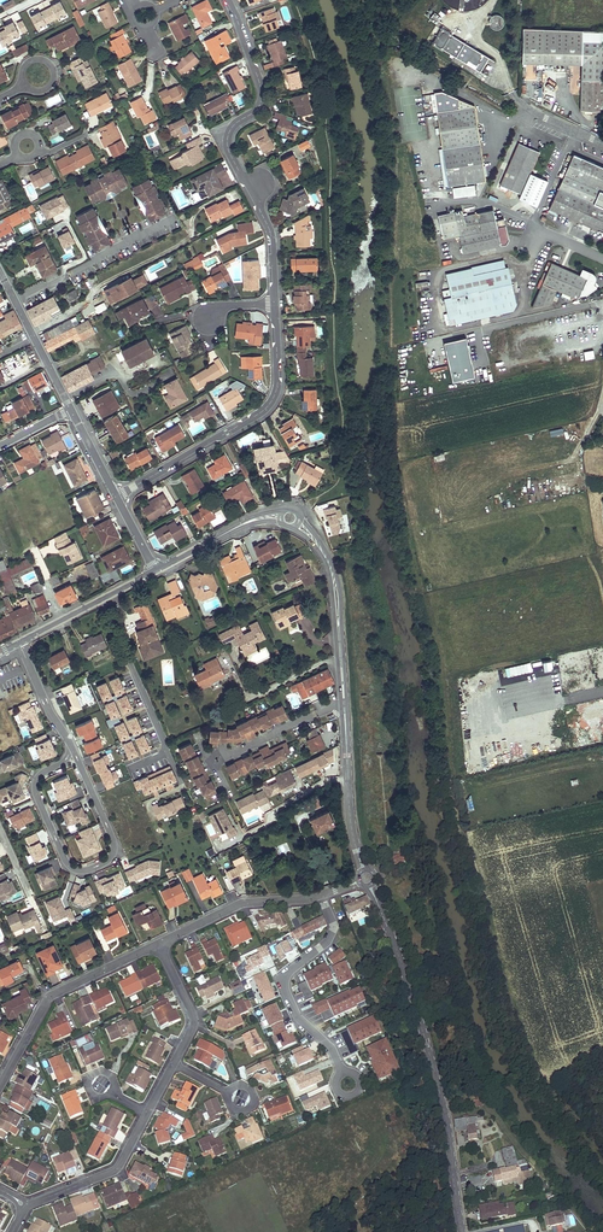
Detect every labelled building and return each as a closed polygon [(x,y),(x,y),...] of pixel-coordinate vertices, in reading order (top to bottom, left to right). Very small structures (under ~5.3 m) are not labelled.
[(35,29),(67,14),(60,0),(41,0),(25,8),(35,29)] [(208,0),(206,0),(192,7),(202,27),(212,22),(208,14),(206,15),(204,12),(206,11),(212,8),(208,0)] [(109,1),(100,6),(102,10),(99,12),(107,28),(118,23),(113,14),(109,7),(111,6),(109,1)] [(10,2),(3,5),(6,10),(12,7),(10,2)] [(274,7),(259,12),(260,16),(262,16),(264,21),(265,25),(267,31),(279,27),(276,20),(281,19),(278,10),(275,11),(274,7)] [(76,18),(81,16),(77,9),(72,11),(76,18)] [(8,16),(6,11),(0,14),(0,20),(8,16)] [(17,11),(10,15),(20,34),(28,30),(17,11)] [(187,22),(183,15),(178,18),(179,20),(178,21),(176,19),(171,22),(172,25),(170,26),(173,32),(176,31),(177,34),(175,35),(178,41),(191,34),(188,27),(184,29),(182,25),(187,22)] [(498,15),(496,15),(494,15),(492,16),(491,17),(490,18),(489,20),(489,22),(489,24),(489,25),(490,27),(492,28),(493,29),(495,29),(497,29),(498,29),(500,28),(501,27),(502,25),(503,24),(503,22),(503,20),(502,18),(501,17),(499,16),(498,15)] [(81,16),(76,18),(80,25),(84,23),(81,16)] [(73,26),(47,40),(50,47),(55,44),(57,47),(67,42),(69,45),(80,40),(73,26)] [(123,28),(111,34),(113,38),(111,39),(113,44),(116,49),(120,57),(132,51),(127,42),(126,39),(123,33),(125,32),(123,28)] [(489,58),(440,28),(439,29),(442,30),(438,36),(436,35),(435,36),(437,37),(434,43),(432,42),(431,42),(480,72),(489,58)] [(523,29),(522,62),(537,62),(536,65),(542,65),(542,62),(581,64),(580,110),(602,110),(602,31),(552,30),(523,29)] [(231,41),(226,30),(205,41),(211,52),(213,50),(219,62),(227,58),(225,53),(228,52),(225,46),(221,47),(219,42),(223,40),(225,44),(231,41)] [(287,57),(281,40),(275,42),(269,44),(268,45),(271,51),(274,61),(273,62),(274,66),(283,63),(282,59),(287,57)] [(67,42),(57,47),(59,51),(69,45),(67,42)] [(21,46),(12,51),(15,56),(24,51),(21,46)] [(213,50),(211,52),(217,64),(219,62),(213,50)] [(200,60),(193,51),(185,57),(183,59),(179,62),(179,63),(176,66),(182,73),(185,70),(186,71),(200,60)] [(81,56),(69,63),(75,74),(78,72),(82,80),(86,87),(98,81),(90,66),(85,68),(82,62),(84,61),(81,56)] [(133,63),(131,58),(117,65),(129,86),(142,79),(136,68),(134,69),(131,63),(133,63)] [(237,65),(231,68),(242,89),(246,87),(242,79),(241,76),(238,71),(240,70),(237,65)] [(293,67),(282,69),(283,75),(286,74),(287,82),(289,89),(299,87),(295,71),(293,72),(293,67)] [(242,89),(231,68),(224,72),(234,93),(242,89)] [(168,88),(160,92),(165,103),(173,99),(174,101),(183,96),(177,85),(169,89),(168,88)] [(45,100),(48,108),(65,100),(61,92),(45,100)] [(106,92),(85,103),(91,115),(99,111),(98,109),(101,108),(101,110),(113,104),(106,92)] [(231,101),(227,93),(205,104),(210,115),(218,112),(217,110),(219,108),(220,110),(228,106),(227,103),(231,101)] [(308,93),(293,96),(294,102),(295,106),(298,105),(301,115),(302,115),(312,113),(308,93)] [(147,109),(141,97),(130,102),(138,117),(141,116),(145,124),(156,118),(152,110),(150,110),(148,111),(147,109)] [(447,186),(485,181),(475,105),(458,100),(459,108),(437,111),(442,149),(447,186)] [(33,113),(27,101),(23,103),(29,115),(33,113)] [(12,109),(1,115),(8,128),(18,122),(17,121),(29,115),(23,103),(18,106),(19,107),(12,110),(12,109)] [(196,115),(201,112),(196,104),(192,106),(196,115)] [(53,122),(48,125),(52,133),(71,124),(66,113),(52,120),(53,122)] [(286,119),(287,115),(284,114),(283,118),(282,118),(279,128),(287,131),(285,135),(296,139),(299,127),(292,125),(293,122),(286,119)] [(185,117),(169,126),(171,130),(175,128),(176,130),(177,132),(179,136),(181,140),(193,134),(191,129),(189,126),(185,117)] [(112,121),(99,128),(104,137),(100,138),(104,144),(107,143),(108,146),(114,156),(126,149),(120,137),(118,138),(112,127),(115,125),(115,126),(117,125),(116,124),(114,125),(112,121)] [(115,125),(112,127),(118,138),(120,137),(121,137),(115,126),(115,125)] [(275,148),(265,128),(249,136),(254,145),(261,142),(261,144),(265,153),(275,148)] [(6,138),(3,139),(0,135),(0,147),(8,143),(6,138)] [(199,144),(203,142),(200,137),(186,143),(189,149),(183,152),(183,154),(174,158),(178,165),(181,166),(187,163),(189,164),(192,163),(193,164),(203,159),(203,157),(200,152),(199,152),(197,150),(198,148),(197,145),(199,144)] [(308,140),(299,144),(303,150),(311,146),(310,144),(309,141),(308,140)] [(60,159),(56,161),(63,174),(95,158),(88,144),(83,147),(84,149),(77,153),(69,157),(61,161),(60,159)] [(447,186),(442,149),(439,149),(444,186),(447,186)] [(574,153),(562,181),(598,197),(602,200),(602,166),(574,153)] [(291,155),(283,160),(289,172),(286,173),(290,179),(298,175),(295,169),(298,168),(291,155)] [(174,158),(171,160),(176,169),(181,166),(178,165),(174,158)] [(289,172),(283,160),(280,161),(286,173),(289,172)] [(212,169),(191,179),(201,199),(222,188),(217,177),(226,173),(221,165),(213,169),(212,169)] [(38,170),(28,175),(34,187),(38,185),(39,186),(55,178),(49,167),(39,172),(38,170)] [(91,183),(84,187),(92,202),(99,198),(100,200),(108,196),(108,198),(115,195),(114,193),(121,189),(120,187),(127,183),(120,168),(112,172),(111,170),(104,174),(104,175),(99,178),(98,177),(90,181),(91,183)] [(148,178),(132,186),(136,194),(135,195),(139,204),(141,203),(142,205),(140,206),(145,214),(147,213),(151,221),(166,213),(162,206),(164,205),(160,197),(158,198),(155,193),(157,192),(153,185),(152,186),(148,178)] [(1,208),(13,202),(2,179),(0,179),(0,206),(1,208)] [(562,181),(549,208),(602,232),(602,200),(598,197),(562,181)] [(453,198),(476,195),(474,184),(452,188),(453,198)] [(296,193),(291,196),(293,199),(292,201),(289,200),(289,201),(284,199),(280,210),(286,211),(286,210),(289,211),(290,213),(292,216),(296,213),(298,208),(310,201),(303,189),(298,192),(298,193),(296,193)] [(69,206),(63,195),(58,198),(57,197),(40,206),(47,219),(59,213),(60,211),(63,209),(69,206)] [(216,203),(205,208),(210,217),(221,212),(222,215),(223,216),(233,211),(235,215),(244,210),(239,200),(230,205),(227,199),(217,204),(216,203)] [(0,221),(0,241),(15,234),(11,227),(9,223),(21,216),(23,220),(30,216),(29,213),(35,210),(32,204),(0,221)] [(92,208),(77,216),(80,223),(79,224),(89,244),(91,243),(95,250),(110,242),(106,235),(108,234),(98,214),(96,215),(92,208)] [(495,220),(493,209),(463,216),(462,209),(453,211),(457,229),(440,233),(442,239),(459,236),(496,227),(496,229),(501,228),(501,226),(505,225),(506,226),(504,218),(495,220)] [(221,212),(210,217),(211,220),(222,215),(221,212)] [(21,216),(9,223),(11,227),(24,220),(23,220),(21,216)] [(306,226),(305,217),(294,222),(294,227),(296,227),(306,226)] [(230,233),(219,238),(221,243),(220,247),(223,253),(228,250),(230,246),(232,246),(248,243),(246,233),(255,232),(252,222),(238,225),(239,231),(234,232),(234,234),(230,235),(230,233)] [(463,253),(501,245),(499,240),(508,238),(506,226),(505,225),(501,226),(501,228),(496,229),(496,227),(459,236),(463,253)] [(306,226),(296,227),(297,236),(297,239),(297,247),(312,247),(311,239),(309,239),(309,231),(311,231),(311,226),(306,226)] [(67,228),(62,230),(64,233),(58,236),(64,247),(74,241),(67,228)] [(35,244),(42,241),(39,235),(32,238),(35,244)] [(45,246),(26,256),(31,265),(36,263),(43,276),(57,269),(45,246)] [(207,268),(220,262),(217,255),(204,261),(207,268)] [(187,267),(200,260),(198,256),(184,263),(187,267)] [(317,259),(292,259),(292,271),(307,271),(307,269),(310,269),(310,271),(318,270),(317,259)] [(200,260),(187,267),(187,269),(189,271),(203,264),(200,260)] [(259,260),(247,261),(248,267),(243,267),(244,290),(258,289),(258,278),(257,266),(259,266),(259,260)] [(447,280),(449,289),(451,295),(443,297),(448,319),(449,324),(514,310),(517,304),(508,268),(505,268),(504,260),(471,266),(471,267),(445,273),(447,280)] [(587,278),(551,262),(546,273),(543,280),(531,307),(549,303),(555,289),(577,299),(587,278)] [(220,270),(225,267),(223,263),(212,269),(212,274),(213,276),(221,272),(220,270)] [(213,276),(202,281),(208,291),(213,288),(217,286),(217,285),(219,284),(220,285),(221,288),(228,284),(226,281),(231,279),(225,267),(220,270),(221,272),(213,276)] [(184,276),(160,288),(166,300),(179,293),(185,290),(187,292),(191,290),(187,281),(184,276)] [(117,284),(106,290),(112,301),(126,294),(126,293),(143,284),(139,277),(132,280),(131,278),(118,285),(117,284)] [(187,281),(191,290),(196,287),(192,278),(187,281)] [(311,284),(294,285),(294,292),(296,291),(296,296),(295,296),(295,303),(297,303),(297,306),(297,311),(311,310),(310,303),(308,303),(307,296),(310,296),(310,291),(312,291),(311,284)] [(441,291),(443,297),(451,295),(449,289),(441,291)] [(76,290),(67,294),(70,301),(79,296),(76,290)] [(179,293),(166,300),(168,303),(181,296),(179,293)] [(54,296),(27,310),(35,325),(61,311),(54,296)] [(142,299),(122,310),(125,316),(129,324),(137,321),(135,318),(137,317),(137,318),(149,312),(142,299)] [(104,302),(94,306),(96,310),(83,315),(85,319),(107,309),(104,302)] [(0,337),(15,329),(16,330),(21,327),(22,326),(14,309),(4,315),(6,319),(0,322),(0,337)] [(122,310),(116,313),(119,319),(125,316),(122,310)] [(89,319),(44,343),(48,350),(74,337),(76,341),(82,338),(83,340),(96,333),(89,319)] [(70,319),(44,333),(47,339),(73,326),(70,319)] [(246,325),(237,324),(236,337),(251,338),(255,339),(255,343),(254,344),(262,345),(264,325),(257,324),(257,327),(253,326),(253,328),(245,327),(246,325)] [(185,326),(170,334),(179,351),(180,350),(181,352),(179,353),(182,357),(194,351),(190,344),(192,344),(188,338),(186,333),(185,334),(184,332),(187,330),(185,326)] [(309,337),(309,326),(297,327),(297,336),(297,346),(307,346),(309,346),(309,337)] [(449,364),(453,381),(474,377),(466,337),(444,341),(446,354),(426,358),(428,368),(449,364)] [(146,338),(122,350),(130,366),(154,354),(146,338)] [(593,349),(583,352),(585,360),(595,358),(593,349)] [(306,352),(302,352),(297,352),(298,359),(300,359),(300,367),(300,377),(303,377),(313,377),(313,358),(306,358),(306,352)] [(91,361),(62,376),(69,390),(94,378),(91,370),(104,364),(100,356),(91,360),(91,361)] [(259,356),(246,356),(247,367),(250,367),(250,377),(262,375),(262,367),(260,367),(259,356)] [(215,363),(201,371),(203,373),(195,378),(201,387),(222,374),(220,370),(224,367),(218,358),(214,361),(215,363)] [(203,373),(201,371),(190,379),(197,390),(201,387),(195,378),(203,373)] [(42,372),(24,381),(29,391),(33,389),(34,391),(48,384),(42,372)] [(176,379),(165,385),(169,394),(172,398),(167,401),(171,408),(187,399),(176,379)] [(245,385),(237,381),(230,384),(233,390),(218,398),(226,411),(230,409),(229,407),(243,399),(238,391),(244,388),(245,385)] [(316,390),(304,390),(304,401),(304,410),(316,410),(316,390)] [(110,391),(93,400),(98,409),(99,408),(104,416),(120,406),(110,391)] [(27,395),(12,403),(15,408),(6,412),(11,420),(34,407),(27,395)] [(204,416),(205,419),(214,413),(207,402),(180,418),(184,426),(188,423),(189,421),(188,420),(192,418),(194,422),(204,416)] [(116,414),(105,420),(108,427),(110,426),(113,430),(122,425),(116,414)] [(293,419),(283,424),(284,427),(279,429),(289,447),(301,440),(298,435),(297,436),(292,427),(296,425),(293,419)] [(122,425),(113,430),(116,436),(114,437),(118,442),(129,435),(122,425)] [(178,425),(158,436),(160,438),(155,441),(162,452),(166,449),(165,446),(174,441),(184,435),(178,425)] [(550,436),(563,433),(562,427),(549,430),(550,436)] [(51,436),(42,440),(49,453),(59,448),(59,447),(65,444),(58,430),(53,433),(54,434),(51,436)] [(34,443),(30,445),(38,460),(42,457),(34,443)] [(276,453),(274,444),(253,448),(259,473),(280,468),(279,464),(290,463),(290,459),(285,451),(276,453)] [(30,445),(20,449),(24,457),(25,459),(15,464),(20,473),(39,463),(38,460),(30,445)] [(136,452),(125,458),(130,468),(141,462),(142,463),(152,458),(147,448),(137,453),(136,452)] [(115,449),(109,452),(112,458),(118,455),(115,449)] [(443,453),(432,455),(434,461),(445,459),(443,453)] [(216,463),(207,469),(213,479),(231,468),(224,455),(214,461),(216,463)] [(80,457),(77,459),(82,469),(85,468),(80,457)] [(77,459),(65,465),(75,485),(87,480),(82,469),(77,459)] [(301,475),(306,465),(301,462),(296,472),(301,475)] [(322,473),(306,465),(301,475),(301,476),(308,480),(316,484),(322,473)] [(194,469),(181,476),(184,482),(186,481),(193,493),(204,487),(194,469)] [(243,482),(223,493),(229,504),(237,500),(236,498),(238,497),(239,498),(242,503),(252,497),(243,482)] [(94,489),(77,498),(87,517),(104,508),(94,489)] [(151,505),(143,509),(149,520),(167,510),(164,505),(168,503),(163,494),(158,497),(160,500),(151,505)] [(160,500),(158,497),(149,502),(151,505),(160,500)] [(180,500),(175,503),(179,510),(184,507),(180,500)] [(200,511),(191,516),(198,527),(207,522),(205,519),(214,514),(208,504),(198,509),(200,511)] [(341,532),(337,516),(342,515),(339,505),(322,509),(329,535),(341,532)] [(109,519),(95,526),(104,544),(119,537),(109,519)] [(166,525),(153,531),(160,543),(167,539),(166,537),(171,534),(172,536),(175,541),(186,534),(180,524),(177,526),(174,521),(166,526),(166,525)] [(86,524),(79,528),(83,536),(87,534),(85,530),(88,528),(86,524)] [(66,531),(54,538),(57,544),(69,539),(66,531)] [(59,550),(63,548),(68,559),(73,557),(75,562),(82,558),(75,542),(72,543),(70,538),(69,539),(57,544),(59,550)] [(264,541),(253,546),(260,561),(282,551),(276,539),(265,544),(264,541)] [(123,546),(102,557),(109,571),(131,560),(123,546)] [(229,555),(220,559),(226,575),(228,574),(229,577),(227,577),(229,582),(239,578),(238,576),(245,573),(244,570),(249,567),(246,560),(242,562),(240,557),(244,555),(240,546),(235,548),(237,553),(235,554),(236,555),(234,556),(235,558),(232,560),(229,555)] [(63,548),(59,550),(62,554),(64,553),(69,565),(75,562),(73,557),(68,559),(63,548)] [(301,555),(286,562),(290,571),(285,574),(289,581),(300,576),(301,578),(302,578),(306,586),(316,581),(310,567),(305,569),(303,565),(299,567),(297,564),(304,561),(301,555)] [(0,571),(0,576),(1,578),(10,575),(32,564),(30,558),(7,568),(0,571)] [(94,561),(85,565),(92,579),(100,575),(94,562),(94,561)] [(195,575),(191,573),(189,580),(190,583),(193,582),(194,584),(191,586),(192,589),(197,590),(195,594),(196,597),(203,600),(204,597),(207,598),(207,597),(215,594),(216,589),(215,586),(217,585),(213,573),(205,570),(202,577),(201,577),(199,573),(195,575)] [(61,582),(58,575),(57,574),(51,577),(55,585),(61,582)] [(10,575),(1,578),(9,595),(17,591),(10,575)] [(176,580),(168,583),(172,593),(173,595),(174,594),(181,591),(176,580)] [(42,590),(39,582),(30,586),(32,590),(34,590),(36,593),(42,590)] [(70,585),(55,592),(61,603),(68,599),(69,600),(76,597),(70,585)] [(45,594),(34,599),(41,614),(51,609),(45,594)] [(168,595),(158,599),(166,619),(176,615),(177,617),(190,612),(186,604),(184,604),(181,595),(175,597),(170,599),(168,595)] [(307,615),(301,603),(295,606),(300,616),(301,618),(307,615)] [(23,607),(15,610),(17,613),(11,616),(15,626),(34,617),(29,604),(23,607)] [(283,607),(271,612),(277,624),(289,619),(290,621),(300,616),(295,606),(294,604),(284,609),(283,607)] [(0,620),(0,638),(17,630),(16,628),(15,626),(11,616),(10,615),(0,620)] [(34,617),(15,626),(16,628),(36,620),(34,617)] [(155,625),(152,617),(137,622),(140,630),(138,631),(142,641),(140,642),(143,647),(145,652),(159,647),(155,637),(158,636),(153,625),(155,625)] [(210,618),(209,617),(205,619),(209,627),(215,624),(214,620),(211,621),(210,618)] [(289,619),(277,624),(279,629),(291,623),(290,621),(289,619)] [(243,634),(238,625),(224,633),(228,641),(236,637),(241,648),(240,649),(241,650),(247,646),(248,649),(253,646),(252,643),(257,640),(264,636),(257,621),(250,625),(252,630),(243,634)] [(87,643),(81,645),(86,657),(92,654),(91,652),(107,646),(102,633),(86,640),(87,643)] [(222,644),(228,641),(224,633),(218,635),(222,644)] [(143,647),(140,648),(144,659),(164,651),(158,636),(155,637),(159,647),(145,652),(143,647)] [(244,656),(255,650),(253,646),(248,649),(247,646),(241,650),(244,656)] [(71,659),(65,649),(49,657),(55,668),(71,659)] [(114,658),(120,656),(117,649),(111,651),(114,658)] [(217,658),(204,664),(206,670),(195,675),(201,688),(212,683),(211,681),(213,680),(213,681),(225,675),(217,658)] [(328,668),(314,675),(316,679),(317,678),(318,681),(321,680),(324,687),(334,681),(328,668)] [(314,675),(290,686),(293,692),(298,689),(302,697),(324,687),(321,680),(318,681),(317,678),(316,679),(314,675)] [(231,688),(232,681),(224,680),(222,687),(231,688)] [(72,683),(62,687),(65,694),(63,695),(66,701),(68,701),(69,704),(67,704),(71,713),(83,708),(72,683)] [(134,683),(103,697),(111,713),(119,709),(117,705),(139,694),(134,683)] [(32,732),(42,728),(32,706),(31,707),(28,701),(18,705),(21,711),(18,712),(21,721),(26,719),(32,732)] [(288,717),(282,705),(275,709),(274,708),(257,716),(237,725),(237,727),(233,729),(228,729),(228,732),(210,731),(209,744),(218,745),(218,741),(228,742),(228,740),(240,741),(243,739),(241,735),(244,733),(247,740),(256,736),(254,732),(262,728),(264,727),(264,726),(266,724),(267,727),(271,725),(270,723),(279,719),(280,721),(288,717)] [(126,720),(133,735),(142,730),(135,715),(126,720)] [(96,718),(75,725),(78,735),(80,734),(87,751),(102,746),(95,727),(99,726),(96,718)] [(318,735),(315,729),(307,733),(310,739),(307,741),(313,751),(324,745),(319,735),(318,735)] [(134,738),(141,753),(151,748),(144,733),(134,738)] [(45,734),(35,738),(41,753),(43,752),(46,758),(56,753),(54,749),(52,746),(53,746),(49,738),(48,739),(45,734)] [(127,758),(137,755),(132,739),(122,743),(127,758)] [(194,751),(190,743),(179,748),(193,778),(194,778),(198,786),(202,794),(204,794),(206,798),(215,794),(213,789),(215,788),(213,784),(211,785),(209,783),(211,782),(210,780),(206,772),(202,774),(198,765),(202,764),(200,759),(197,760),(196,758),(197,758),(196,756),(194,757),(192,752),(194,751)] [(267,766),(279,761),(279,760),(287,756),(286,755),(290,752),(286,744),(282,746),(281,744),(273,748),(274,751),(271,753),(270,750),(268,746),(259,750),(260,752),(251,756),(250,756),(250,758),(248,759),(247,756),(242,759),(244,762),(236,766),(234,763),(226,767),(232,778),(239,774),(240,775),(257,767),(266,763),(267,766)] [(332,749),(296,767),(300,776),(328,763),(325,756),(333,752),(332,749)] [(19,752),(0,760),(2,764),(0,765),(0,770),(1,771),(9,768),(14,766),(17,764),(18,766),(24,763),(19,752)] [(98,752),(91,755),(105,790),(116,785),(104,755),(100,757),(98,752)] [(290,769),(260,784),(267,797),(278,792),(277,790),(279,789),(280,791),(296,783),(290,769)] [(0,790),(0,800),(12,795),(15,801),(24,797),(21,789),(24,779),(15,776),(17,782),(0,790)] [(59,801),(77,793),(74,786),(72,787),(70,783),(67,776),(55,781),(59,790),(57,791),(55,792),(59,801)] [(253,794),(236,803),(242,814),(259,805),(259,806),(264,804),(259,793),(254,795),(253,794)] [(186,806),(182,797),(169,802),(167,801),(166,804),(165,804),(159,807),(158,804),(152,806),(158,819),(163,817),(162,814),(166,812),(170,813),(186,806)] [(83,823),(89,821),(86,813),(84,813),(83,814),(82,811),(83,811),(78,799),(69,803),(71,809),(63,813),(66,820),(70,819),(73,819),(74,822),(81,818),(83,823)] [(12,809),(5,812),(7,818),(10,817),(14,825),(19,827),(25,824),(25,823),(34,819),(30,808),(14,815),(12,809)] [(223,809),(209,816),(220,836),(227,832),(234,828),(223,809)] [(328,810),(310,818),(316,832),(334,823),(328,810)] [(84,856),(100,849),(97,842),(96,842),(94,839),(96,838),(90,827),(80,831),(82,838),(85,844),(80,846),(84,856)] [(234,828),(227,832),(230,839),(238,834),(235,828),(234,828)] [(37,837),(36,832),(26,837),(28,841),(37,837)] [(34,860),(46,855),(45,853),(48,852),(45,846),(42,847),(40,846),(41,844),(37,837),(28,841),(30,846),(28,846),(34,860)] [(226,871),(232,883),(242,878),(241,875),(251,870),(244,854),(233,860),(236,866),(226,871)] [(159,874),(161,861),(152,860),(130,870),(133,878),(140,875),(141,877),(151,873),(159,874)] [(52,866),(35,873),(38,878),(41,877),(46,889),(57,884),(53,875),(52,872),(54,871),(52,866)] [(192,878),(187,869),(182,871),(187,881),(192,878)] [(130,870),(125,872),(130,882),(134,880),(133,878),(130,870)] [(242,878),(253,873),(251,870),(241,875),(242,878)] [(0,874),(0,893),(3,891),(6,897),(12,895),(11,893),(17,891),(12,880),(10,881),(8,882),(7,879),(4,873),(0,874)] [(124,885),(119,873),(108,878),(101,881),(101,879),(95,882),(100,893),(105,890),(107,895),(112,893),(111,891),(117,888),(124,885)] [(193,877),(192,878),(195,885),(197,884),(199,888),(197,889),(200,896),(210,891),(211,893),(213,896),(222,891),(216,878),(208,882),(205,884),(203,879),(205,878),(203,873),(193,877)] [(170,887),(161,891),(168,906),(175,903),(174,901),(186,895),(180,882),(176,884),(170,887)] [(96,900),(90,885),(84,888),(84,889),(81,890),(79,889),(80,886),(74,884),(70,894),(75,897),(74,900),(83,904),(90,901),(90,902),(96,900)] [(186,895),(174,901),(175,903),(176,904),(188,899),(186,895)] [(59,896),(46,902),(54,921),(67,915),(69,919),(74,917),(70,907),(65,910),(65,909),(64,910),(62,906),(63,906),(59,896)] [(351,898),(344,901),(350,916),(371,907),(367,899),(366,900),(365,899),(357,902),(355,900),(353,901),(351,898)] [(144,903),(136,907),(138,911),(135,912),(141,923),(147,920),(151,928),(163,923),(158,911),(153,914),(152,911),(149,906),(146,907),(144,903)] [(18,911),(7,916),(13,930),(24,926),(25,928),(34,923),(36,927),(39,926),(40,926),(40,927),(42,927),(34,909),(22,915),(20,916),(18,913),(18,911)] [(118,912),(108,917),(112,925),(101,930),(106,941),(117,935),(117,937),(127,932),(118,912)] [(259,915),(255,917),(259,927),(264,925),(265,927),(271,924),(277,924),(278,927),(281,926),(282,929),(288,926),(282,914),(265,915),(265,917),(260,917),(259,915)] [(328,926),(324,918),(307,926),(307,925),(300,929),(304,937),(328,926)] [(239,924),(226,930),(234,947),(237,946),(229,931),(240,926),(239,924)] [(252,939),(245,924),(240,926),(229,931),(237,946),(252,939)] [(300,929),(292,933),(292,935),(294,934),(297,940),(304,937),(300,929)] [(345,950),(358,946),(354,933),(341,937),(345,950)] [(89,937),(76,944),(78,947),(73,950),(79,962),(92,956),(91,954),(96,951),(89,937)] [(274,947),(279,960),(298,952),(292,939),(274,947)] [(206,940),(201,942),(209,957),(213,955),(217,963),(225,959),(216,941),(208,944),(206,940)] [(52,945),(36,953),(46,973),(53,969),(52,967),(61,964),(52,945)] [(196,945),(191,947),(193,951),(186,955),(194,973),(202,969),(199,962),(203,960),(196,945)] [(261,959),(270,955),(266,945),(257,949),(261,959)] [(333,967),(346,957),(340,949),(327,958),(333,967)] [(248,959),(253,970),(264,965),(259,954),(248,959)] [(21,971),(16,961),(0,969),(0,975),(4,984),(14,979),(12,975),(21,971)] [(332,968),(340,987),(354,981),(346,962),(332,968)] [(311,992),(334,982),(326,965),(302,975),(305,982),(299,985),(306,1001),(313,998),(311,992)] [(141,971),(136,973),(144,989),(144,990),(162,981),(155,967),(146,971),(142,973),(141,971)] [(265,971),(253,976),(264,1003),(276,998),(265,971)] [(132,977),(120,983),(127,997),(144,989),(136,973),(131,975),(132,977)] [(225,988),(220,977),(207,984),(203,976),(198,978),(202,986),(197,988),(202,998),(206,996),(206,997),(225,988)] [(235,996),(246,991),(241,980),(230,985),(235,996)] [(21,994),(3,1003),(8,1016),(16,1013),(27,1007),(25,1003),(32,1000),(26,988),(19,991),(21,994)] [(324,1021),(366,1005),(360,988),(312,1006),(316,1016),(322,1014),(324,1021)] [(94,993),(90,995),(94,1003),(96,1009),(105,1005),(106,1006),(115,1002),(108,989),(103,991),(95,995),(94,993)] [(81,1000),(73,1004),(76,1010),(78,1008),(87,1026),(97,1020),(90,1005),(94,1003),(90,995),(81,999),(81,1000)] [(168,1000),(154,1006),(157,1011),(160,1018),(158,1019),(161,1027),(169,1023),(170,1025),(180,1019),(176,1010),(172,1012),(168,1005),(170,1004),(168,1000)] [(224,1020),(218,1018),(215,1025),(228,1030),(243,1023),(240,1015),(248,1011),(243,1000),(233,1005),(236,1010),(234,1016),(235,1018),(227,1021),(224,1020)] [(94,1003),(90,1005),(97,1020),(101,1019),(97,1010),(96,1009),(94,1003)] [(277,1050),(296,1044),(293,1033),(287,1035),(277,1003),(263,1008),(277,1050)] [(78,1008),(76,1010),(84,1027),(87,1026),(78,1008)] [(231,1017),(228,1012),(218,1017),(218,1018),(224,1020),(231,1017)] [(63,1013),(58,1015),(60,1020),(50,1025),(54,1034),(57,1040),(62,1037),(61,1034),(66,1031),(67,1034),(72,1031),(63,1013)] [(358,1052),(356,1045),(382,1035),(375,1017),(340,1031),(349,1055),(358,1052)] [(124,1022),(107,1029),(111,1041),(121,1037),(121,1039),(134,1033),(131,1026),(135,1025),(133,1021),(125,1024),(124,1022)] [(3,1054),(7,1045),(5,1044),(7,1042),(10,1036),(0,1031),(0,1053),(3,1054)] [(254,1031),(244,1036),(248,1045),(250,1044),(255,1054),(265,1049),(266,1049),(261,1039),(258,1040),(254,1031)] [(166,1043),(155,1038),(152,1043),(154,1044),(147,1058),(155,1062),(158,1056),(161,1057),(165,1049),(164,1048),(166,1043)] [(378,1081),(400,1072),(387,1039),(374,1044),(373,1040),(363,1044),(374,1071),(378,1081)] [(223,1051),(202,1040),(197,1048),(200,1049),(195,1059),(209,1067),(213,1061),(211,1060),(213,1056),(222,1061),(225,1056),(223,1051)] [(99,1045),(85,1051),(84,1047),(80,1048),(87,1066),(91,1064),(90,1063),(97,1060),(97,1062),(105,1059),(99,1045)] [(293,1057),(289,1058),(293,1069),(314,1061),(310,1049),(304,1051),(302,1047),(291,1051),(293,1057)] [(62,1055),(50,1060),(60,1083),(73,1078),(71,1072),(69,1072),(65,1064),(62,1055)] [(270,1060),(260,1065),(262,1071),(266,1069),(268,1074),(264,1076),(258,1074),(255,1076),(254,1079),(259,1081),(260,1080),(266,1083),(268,1082),(272,1084),(278,1081),(276,1076),(277,1075),(270,1060)] [(257,1066),(246,1071),(249,1076),(259,1071),(257,1066)] [(131,1074),(127,1083),(132,1086),(133,1084),(136,1086),(143,1090),(149,1079),(151,1074),(140,1068),(135,1076),(131,1074)] [(20,1074),(16,1083),(18,1084),(31,1091),(39,1076),(26,1069),(23,1076),(20,1074)] [(304,1077),(303,1072),(294,1075),(299,1089),(323,1080),(320,1072),(304,1077)] [(96,1083),(96,1093),(107,1092),(106,1078),(102,1078),(102,1083),(96,1083)] [(199,1089),(188,1083),(182,1093),(178,1091),(173,1100),(180,1103),(181,1102),(189,1106),(190,1107),(199,1089)] [(15,1097),(12,1102),(24,1109),(29,1101),(34,1092),(31,1091),(18,1084),(13,1093),(15,1095),(15,1097)] [(75,1090),(65,1095),(67,1099),(64,1101),(71,1118),(83,1113),(79,1105),(75,1096),(78,1096),(75,1090)] [(317,1107),(319,1111),(331,1107),(325,1092),(309,1099),(307,1095),(298,1098),(304,1112),(317,1107)] [(287,1097),(264,1105),(269,1117),(281,1113),(282,1114),(292,1111),(287,1097)] [(216,1098),(206,1103),(209,1112),(212,1118),(207,1120),(209,1124),(220,1119),(218,1115),(223,1113),(216,1098)] [(29,1101),(24,1109),(28,1111),(32,1103),(29,1101)] [(24,1109),(12,1102),(10,1106),(22,1113),(24,1109)] [(180,1103),(178,1107),(186,1111),(189,1106),(181,1102),(180,1103)] [(113,1108),(100,1131),(111,1137),(114,1139),(119,1130),(117,1129),(124,1114),(113,1108)] [(3,1115),(1,1120),(13,1126),(16,1128),(22,1118),(11,1112),(8,1117),(3,1115)] [(178,1121),(163,1114),(161,1118),(160,1118),(155,1128),(160,1130),(161,1132),(156,1134),(159,1145),(170,1141),(168,1133),(166,1133),(165,1130),(168,1129),(171,1124),(175,1126),(178,1121)] [(471,1116),(466,1117),(466,1119),(455,1120),(456,1128),(466,1126),(467,1130),(468,1141),(477,1139),(476,1131),(475,1125),(474,1122),(477,1121),(476,1117),(471,1118),(471,1116)] [(53,1123),(44,1118),(41,1123),(51,1128),(53,1123)] [(252,1118),(245,1121),(247,1125),(249,1124),(251,1128),(244,1131),(242,1127),(242,1126),(236,1129),(238,1135),(242,1133),(244,1138),(246,1142),(251,1140),(252,1143),(264,1139),(257,1124),(256,1125),(252,1118)] [(3,1139),(6,1134),(8,1134),(13,1126),(1,1120),(0,1121),(0,1137),(3,1139)] [(182,1136),(185,1141),(196,1136),(190,1122),(185,1124),(188,1133),(182,1136)] [(111,1137),(100,1131),(97,1137),(109,1143),(111,1137)] [(210,1136),(199,1141),(203,1153),(212,1149),(215,1156),(227,1152),(220,1138),(215,1140),(213,1141),(210,1136)] [(109,1143),(97,1137),(88,1154),(99,1161),(109,1143)] [(71,1152),(53,1159),(58,1173),(66,1170),(68,1175),(78,1171),(74,1160),(80,1158),(74,1144),(68,1146),(71,1152)] [(510,1147),(502,1150),(507,1167),(527,1162),(525,1160),(517,1161),(514,1162),(510,1147)] [(186,1156),(175,1153),(174,1158),(172,1165),(170,1164),(168,1173),(182,1177),(186,1162),(185,1161),(186,1156)] [(6,1159),(3,1166),(4,1167),(8,1169),(5,1173),(11,1176),(13,1177),(11,1180),(21,1185),(25,1177),(29,1170),(12,1160),(11,1162),(6,1159)] [(49,1171),(33,1162),(29,1170),(25,1177),(33,1182),(35,1180),(37,1181),(43,1184),(44,1181),(46,1182),(49,1176),(47,1175),(49,1171)] [(137,1164),(130,1175),(150,1186),(152,1183),(155,1184),(158,1179),(155,1177),(156,1175),(150,1172),(150,1171),(148,1169),(148,1168),(147,1167),(146,1167),(144,1167),(137,1164)] [(503,1184),(520,1180),(521,1186),(533,1183),(530,1172),(522,1174),(520,1168),(516,1169),(516,1167),(506,1169),(505,1168),(495,1171),(497,1181),(502,1180),(503,1184)] [(551,1190),(537,1174),(536,1176),(542,1185),(541,1186),(546,1191),(551,1190)] [(114,1188),(102,1194),(106,1205),(119,1199),(120,1202),(127,1200),(124,1195),(120,1184),(114,1187),(114,1188)] [(132,1197),(130,1193),(124,1195),(127,1200),(128,1199),(132,1210),(136,1208),(132,1197)] [(101,1207),(95,1194),(84,1198),(81,1200),(80,1197),(71,1201),(73,1206),(77,1217),(101,1207)] [(142,1205),(137,1194),(132,1197),(136,1208),(142,1205)] [(119,1199),(106,1205),(108,1208),(120,1202),(119,1199)] [(503,1205),(480,1209),(482,1217),(487,1216),(488,1217),(497,1216),(497,1217),(509,1215),(509,1216),(516,1215),(514,1203),(507,1204),(507,1207),(503,1208),(503,1205)] [(64,1204),(54,1208),(61,1227),(71,1223),(70,1221),(78,1218),(77,1217),(73,1206),(66,1209),(64,1204)] [(570,1214),(549,1219),(552,1231),(573,1231),(570,1214)] [(29,1231),(48,1231),(51,1225),(39,1219),(35,1224),(35,1227),(32,1226),(29,1231)]
